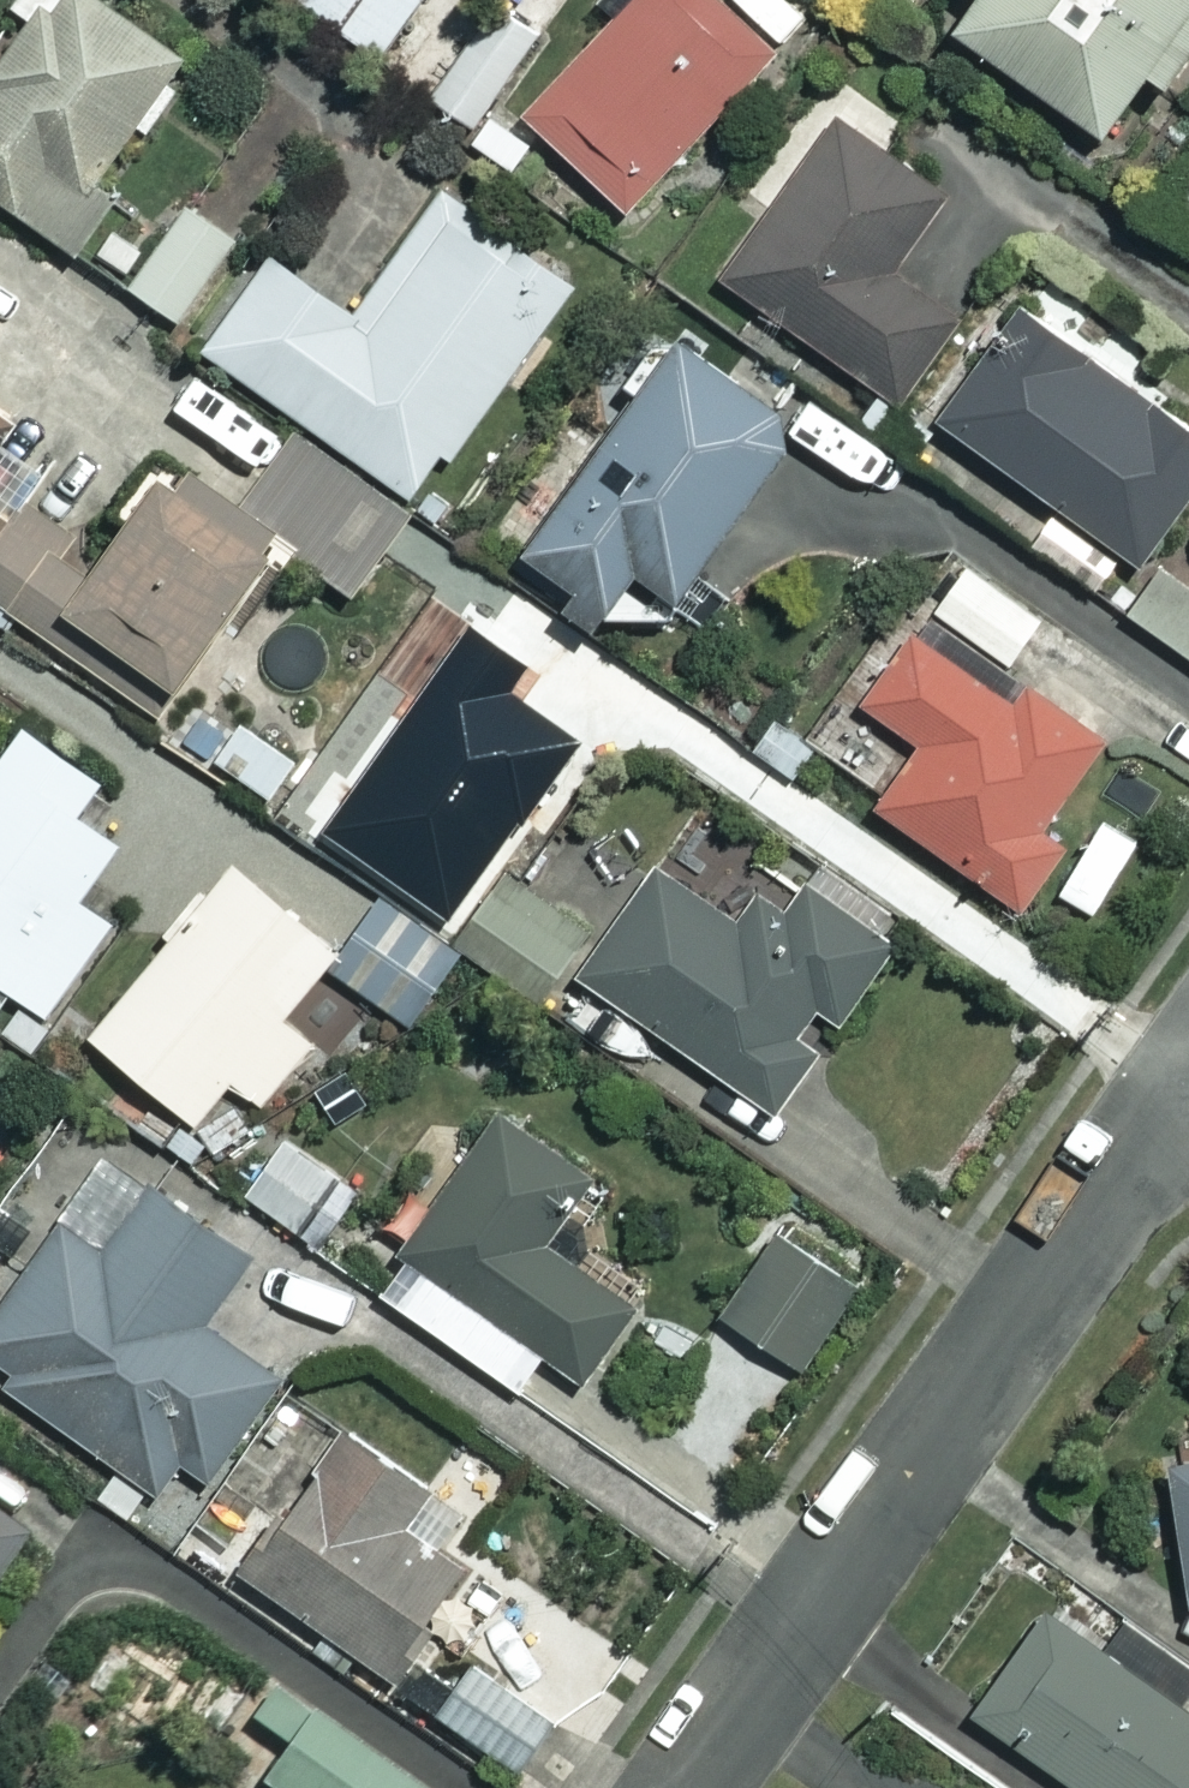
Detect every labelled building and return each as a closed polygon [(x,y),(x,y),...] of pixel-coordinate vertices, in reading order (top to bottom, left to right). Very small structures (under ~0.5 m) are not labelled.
[(179,55),(101,0),(1,0),(0,1),(0,6),(22,22),(0,53),(0,197),(73,248),(111,193),(92,179),(179,55)] [(377,54),(413,0),(297,0),(377,54)] [(718,0),(619,0),(516,109),(621,207),(770,49),(718,0)] [(945,17),(1092,127),(1137,66),(1154,79),(1188,32),(1188,0),(958,0),(945,17)] [(947,189),(829,112),(719,281),(895,397),(959,299),(901,261),(947,189)] [(569,272),(436,185),(352,313),(264,256),(202,351),(423,496),(569,272)] [(230,238),(182,205),(127,285),(175,318),(230,238)] [(1018,306),(938,419),(1137,561),(1188,488),(1188,427),(1018,306)] [(670,337),(513,548),(562,584),(552,598),(578,617),(652,608),(790,426),(670,337)] [(407,511),(212,379),(59,605),(174,683),(271,541),(350,595),(407,511)] [(1033,604),(960,557),(926,609),(998,656),(1033,604)] [(1156,561),(1123,610),(1188,654),(1188,583),(1156,561)] [(999,695),(908,627),(856,697),(913,740),(870,798),(1015,906),(1062,843),(1033,822),(1097,736),(1014,674),(999,695)] [(295,757),(242,717),(213,754),(266,795),(295,757)] [(14,722),(0,743),(0,979),(49,1011),(111,917),(74,893),(111,836),(67,807),(90,773),(14,722)] [(884,939),(730,832),(688,893),(654,869),(579,976),(767,1108),(884,939)] [(327,939),(217,859),(86,1041),(196,1121),(230,1075),(262,1099),(309,1034),(276,1010),(327,939)] [(587,926),(506,865),(451,939),(531,1000),(587,926)] [(461,962),(384,903),(330,975),(406,1033),(461,962)] [(561,1155),(489,1111),(402,1252),(423,1265),(396,1308),(504,1375),(527,1338),(583,1373),(630,1297),(564,1257),(582,1228),(534,1198),(561,1155)] [(335,1175),(282,1134),(241,1187),(294,1228),(335,1175)] [(105,1160),(73,1210),(110,1233),(95,1256),(49,1226),(0,1303),(0,1375),(3,1377),(0,1381),(0,1387),(156,1487),(177,1454),(212,1476),(279,1373),(198,1321),(244,1250),(105,1160)] [(857,1282),(772,1229),(719,1315),(804,1367),(857,1282)] [(485,1520),(328,1423),(236,1572),(393,1670),(485,1520)] [(1164,1460),(1185,1599),(1188,1599),(1188,1456),(1164,1460)] [(0,1517),(0,1568),(24,1535),(0,1517)] [(1043,1605),(969,1710),(1080,1787),(1188,1787),(1188,1707),(1043,1605)] [(541,1714),(467,1660),(433,1708),(507,1762),(541,1714)] [(272,1685),(248,1722),(284,1745),(258,1786),(261,1787),(431,1787),(272,1685)]
